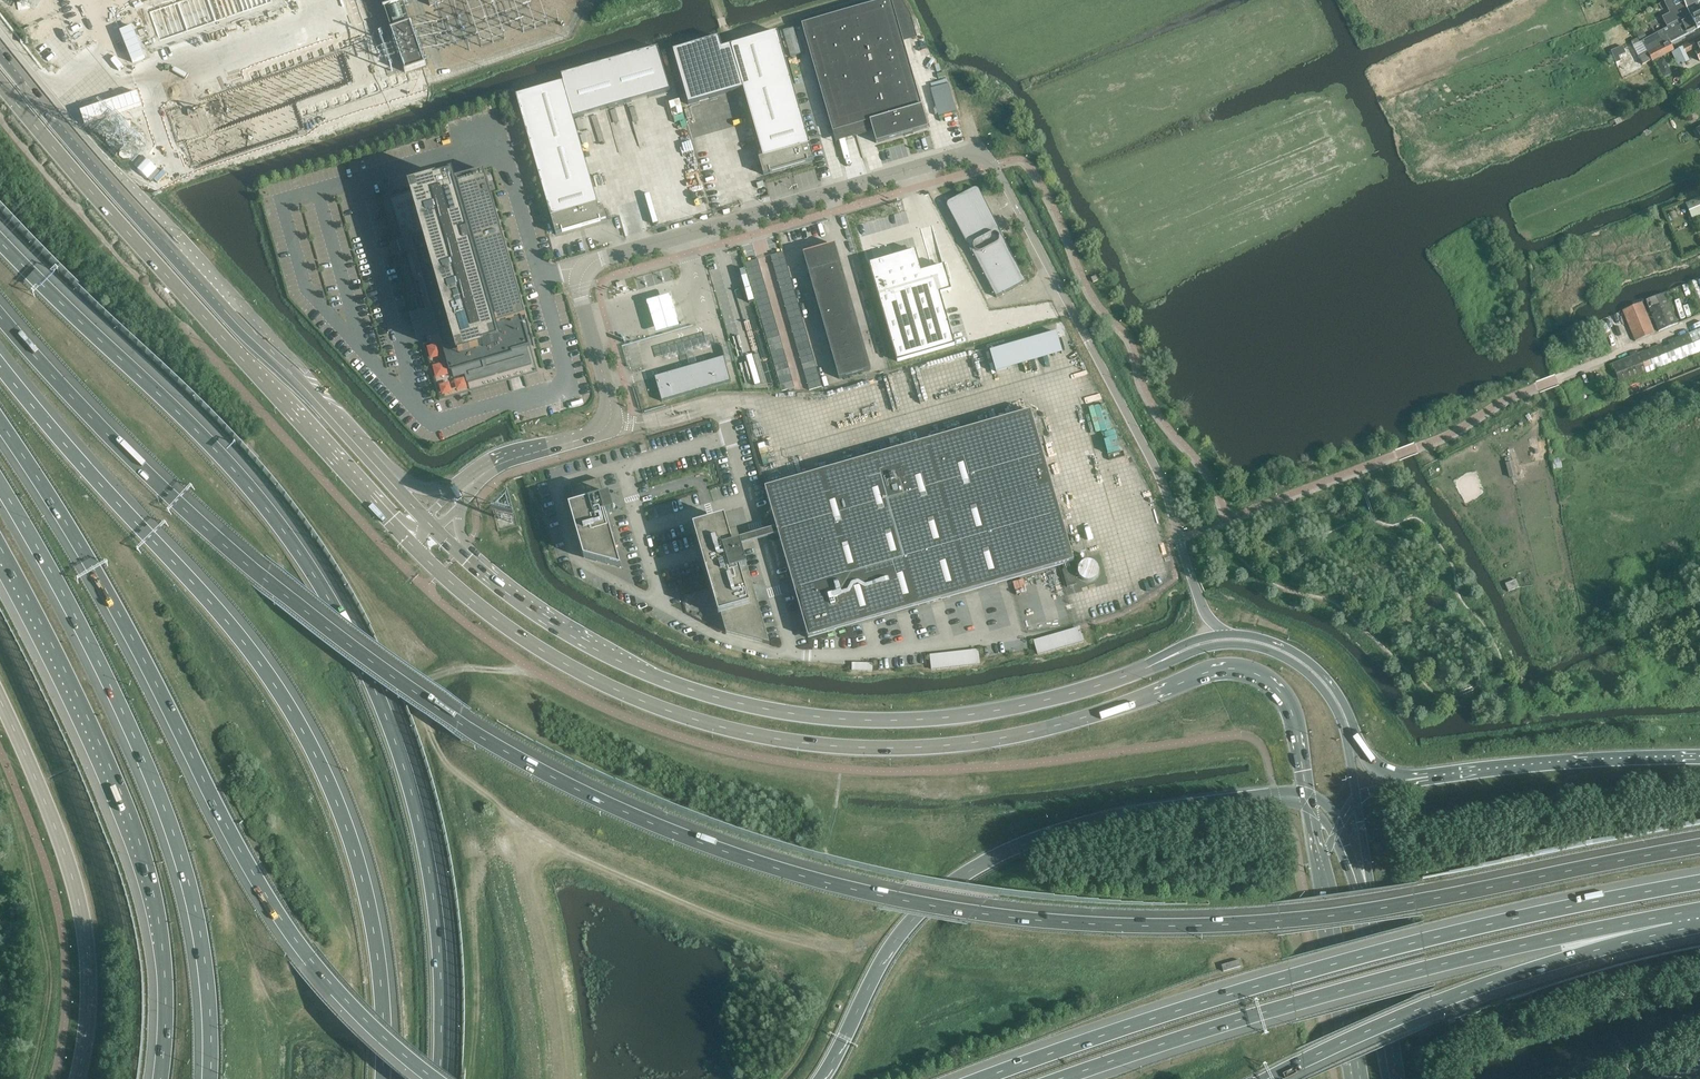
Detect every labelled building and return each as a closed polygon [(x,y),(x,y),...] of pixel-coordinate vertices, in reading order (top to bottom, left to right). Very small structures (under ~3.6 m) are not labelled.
[(272,0),(186,0),(149,13),(160,42),(273,2),(272,0)] [(890,0),(803,25),(834,132),(870,122),(873,132),(876,143),(928,128),(903,42),(890,0)] [(1663,18),(1667,26),(1690,14),(1699,9),(1697,3),(1699,1),(1699,0),(1675,0),(1673,1),(1678,10),(1663,18)] [(1638,57),(1642,64),(1645,68),(1653,64),(1652,61),(1670,52),(1674,50),(1670,43),(1699,28),(1699,12),(1691,17),(1685,20),(1684,19),(1646,39),(1641,41),(1647,52),(1638,57)] [(391,31),(405,74),(426,67),(412,24),(391,31)] [(1642,31),(1636,35),(1640,42),(1641,41),(1646,39),(1642,31)] [(693,44),(672,50),(688,105),(743,89),(763,158),(759,159),(763,175),(764,175),(815,160),(783,52),(778,32),(731,46),(722,48),(721,42),(719,36),(693,44)] [(1687,53),(1697,49),(1693,41),(1683,46),(1686,52),(1687,53)] [(1682,47),(1673,52),(1678,63),(1682,61),(1683,64),(1690,60),(1687,53),(1686,52),(1683,46),(1682,47)] [(563,83),(516,96),(523,120),(523,121),(552,220),(556,235),(607,220),(603,208),(599,209),(573,118),(670,91),(658,48),(561,75),(563,83)] [(1613,58),(1605,61),(1609,70),(1617,66),(1613,58)] [(1663,59),(1656,62),(1664,77),(1670,74),(1663,59)] [(950,85),(948,85),(931,90),(939,118),(957,112),(958,112),(950,85)] [(428,342),(428,343),(424,345),(424,346),(426,354),(427,356),(429,364),(430,366),(432,374),(432,375),(435,383),(435,385),(437,393),(438,394),(439,399),(440,401),(446,399),(459,395),(461,395),(470,392),(471,392),(486,388),(488,387),(497,385),(498,384),(509,381),(510,381),(524,377),(538,373),(537,371),(536,366),(535,364),(533,356),(533,355),(530,347),(535,346),(528,322),(523,323),(522,318),(526,317),(499,221),(490,189),(458,198),(453,180),(390,198),(402,240),(399,241),(399,240),(397,240),(402,256),(403,256),(403,255),(406,254),(413,277),(419,298),(415,299),(421,320),(425,319),(429,333),(425,334),(428,342)] [(996,298),(997,300),(1028,285),(998,226),(995,220),(991,213),(988,207),(985,200),(980,191),(976,190),(951,203),(949,206),(949,208),(952,215),(956,220),(959,226),(962,233),(993,291),(993,292),(995,295),(995,296),(996,298)] [(1699,216),(1699,198),(1685,204),(1692,219),(1699,216)] [(836,245),(820,249),(825,268),(840,264),(841,263),(836,245)] [(820,249),(804,254),(809,273),(824,268),(825,268),(820,249)] [(879,262),(870,264),(898,362),(955,345),(940,294),(951,291),(944,266),(922,273),(916,251),(915,251),(879,262)] [(773,262),(785,259),(783,252),(771,256),(773,262)] [(785,259),(773,262),(774,269),(787,265),(785,259)] [(745,263),(747,270),(760,266),(758,260),(745,263)] [(825,268),(824,268),(829,284),(845,279),(840,264),(825,268)] [(776,275),(789,271),(787,265),(774,269),(776,275)] [(760,266),(747,270),(749,276),(762,272),(760,266)] [(809,273),(808,273),(813,288),(829,284),(824,268),(809,273)] [(791,278),(789,271),(776,275),(778,281),(791,278)] [(751,282),(763,279),(762,272),(749,276),(751,282)] [(793,284),(791,278),(778,281),(780,288),(793,284)] [(752,289),(765,285),(763,279),(751,282),(752,289)] [(845,279),(829,284),(833,299),(849,294),(845,279)] [(795,291),(793,284),(780,288),(782,294),(795,291)] [(829,284),(813,288),(817,303),(833,299),(829,284)] [(752,289),(754,295),(767,292),(765,285),(752,289)] [(784,301),(796,297),(795,291),(782,294),(784,301)] [(767,292),(754,295),(756,302),(769,298),(767,292)] [(1665,293),(1645,301),(1658,332),(1678,324),(1665,293)] [(849,294),(833,299),(838,314),(854,309),(849,294)] [(672,297),(646,305),(649,317),(655,338),(681,330),(675,310),(672,297)] [(798,303),(796,297),(784,301),(785,307),(798,303)] [(758,308),(771,305),(769,298),(756,302),(758,308)] [(833,299),(817,303),(821,318),(838,314),(833,299)] [(787,314),(800,310),(798,303),(785,307),(787,314)] [(1642,303),(1622,311),(1635,342),(1655,333),(1642,303)] [(773,311),(771,305),(758,308),(760,315),(773,311)] [(854,309),(838,314),(842,329),(858,324),(854,309)] [(802,316),(800,310),(787,314),(789,320),(802,316)] [(762,321),(774,317),(773,311),(760,315),(762,321)] [(838,314),(821,318),(826,334),(842,329),(838,314)] [(789,320),(791,326),(804,323),(802,316),(789,320)] [(776,324),(774,317),(762,321),(763,327),(776,324)] [(791,326),(793,333),(806,329),(804,323),(791,326)] [(778,330),(776,324),(763,327),(765,334),(778,330)] [(858,324),(842,329),(846,344),(862,340),(858,324)] [(806,329),(793,333),(795,339),(807,336),(806,329)] [(842,329),(826,334),(830,349),(846,344),(842,329)] [(1612,365),(1619,384),(1658,369),(1664,367),(1699,352),(1699,329),(1668,342),(1669,346),(1662,349),(1661,345),(1612,365)] [(767,340),(780,337),(778,330),(765,334),(767,340)] [(795,339),(797,346),(809,342),(807,336),(795,339)] [(782,343),(780,337),(767,340),(769,347),(782,343)] [(862,340),(846,344),(851,359),(867,355),(862,340)] [(809,342),(797,346),(798,352),(811,348),(809,342)] [(769,347),(771,353),(784,349),(782,343),(769,347)] [(846,344),(830,349),(835,364),(851,359),(846,344)] [(800,358),(813,355),(811,348),(798,352),(800,358)] [(1003,348),(990,351),(996,373),(1009,369),(1003,348)] [(784,349),(771,353),(773,359),(785,356),(784,349)] [(815,361),(813,355),(800,358),(802,365),(815,361)] [(867,355),(851,359),(855,375),(871,370),(867,355)] [(785,356),(773,359),(774,366),(787,362),(785,356)] [(662,402),(731,382),(724,358),(655,377),(662,402)] [(851,359),(835,364),(839,379),(855,375),(851,359)] [(802,365),(804,371),(817,368),(815,361),(802,365)] [(776,372),(789,369),(787,362),(774,366),(776,372)] [(817,368),(804,371),(806,378),(819,374),(817,368)] [(789,369),(776,372),(778,379),(791,375),(789,369)] [(808,384),(820,380),(819,374),(806,378),(808,384)] [(793,382),(791,375),(778,379),(780,385),(793,382)] [(822,387),(820,380),(808,384),(809,391),(822,387)] [(794,388),(793,382),(780,385),(782,392),(794,388)] [(1031,411),(765,488),(808,639),(1074,562),(1031,411)] [(1559,458),(1552,459),(1553,468),(1561,467),(1559,458)] [(1513,461),(1506,463),(1509,477),(1516,475),(1513,461)] [(578,504),(572,506),(585,554),(615,546),(619,545),(611,519),(610,513),(614,512),(614,510),(614,509),(615,509),(615,508),(616,508),(616,507),(616,506),(615,506),(615,505),(614,505),(614,504),(613,504),(612,504),(609,495),(605,497),(600,479),(573,487),(578,504)] [(736,528),(699,539),(713,589),(721,615),(726,633),(770,645),(758,603),(752,583),(741,545),(739,538),(736,528)] [(1073,567),(1062,570),(1067,587),(1078,584),(1073,567)] [(1516,579),(1505,584),(1508,592),(1519,587),(1516,579)] [(1081,629),(1033,641),(1035,649),(1037,656),(1085,643),(1081,629)] [(929,657),(930,664),(931,673),(981,667),(980,658),(979,651),(929,657)] [(874,664),(852,664),(852,673),(874,674),(874,670),(874,664)]
